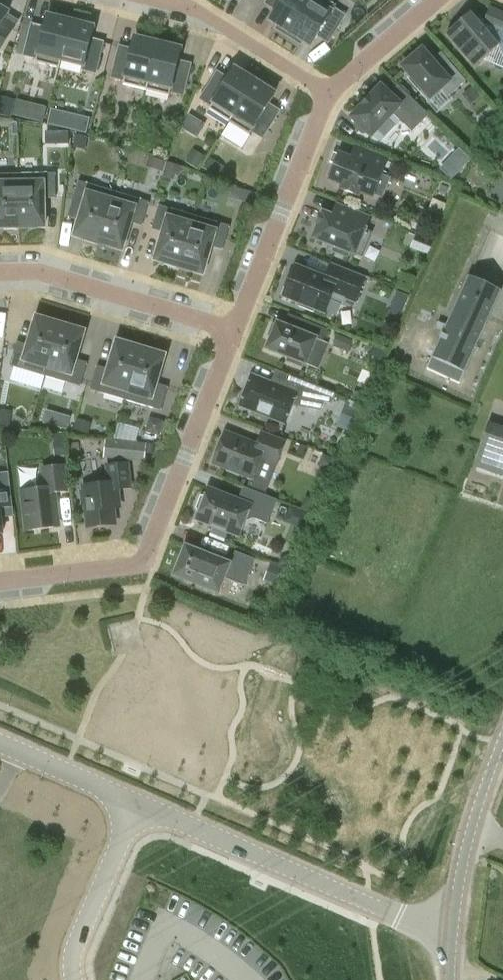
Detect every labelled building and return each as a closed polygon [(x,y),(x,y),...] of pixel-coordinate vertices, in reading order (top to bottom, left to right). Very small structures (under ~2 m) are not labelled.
[(313,0),(269,0),(267,3),(278,10),(271,20),(279,25),(276,29),(289,37),(313,0)] [(289,37),(301,45),(303,42),(311,46),(318,36),(329,43),(346,16),(335,9),(337,6),(328,0),(313,0),(289,37)] [(3,5),(0,3),(0,51),(13,30),(2,23),(8,13),(1,8),(3,5)] [(447,35),(473,66),(500,48),(502,50),(502,14),(491,8),(483,28),(471,14),(447,35)] [(47,16),(44,28),(32,25),(24,55),(37,58),(36,62),(60,68),(62,61),(61,60),(72,18),(57,14),(56,18),(47,16)] [(62,61),(84,66),(83,70),(96,73),(103,42),(91,39),(94,27),(85,25),(86,21),(72,18),(61,60),(62,61)] [(147,90),(159,40),(145,36),(144,40),(135,38),(132,50),(120,47),(112,77),(124,80),(123,84),(147,90)] [(159,40),(147,90),(170,96),(171,92),(183,95),(191,64),(178,61),(181,49),(172,47),(173,43),(159,40)] [(423,50),(414,57),(414,56),(404,65),(404,66),(403,67),(430,99),(443,88),(450,96),(467,82),(451,63),(442,71),(423,50)] [(230,122),(257,78),(245,70),(243,73),(235,68),(228,79),(217,72),(201,99),(211,106),(209,109),(230,122)] [(257,78),(230,122),(251,134),(253,131),(264,138),(280,111),(269,105),(276,94),(268,89),(270,86),(257,78)] [(353,116),(351,118),(355,122),(356,127),(363,134),(367,135),(371,139),(373,137),(393,115),(400,122),(409,113),(421,125),(430,115),(408,94),(400,103),(382,86),(380,87),(380,88),(371,97),(353,117),(353,116)] [(471,105),(481,96),(473,87),(463,95),(471,105)] [(0,97),(0,115),(11,118),(16,100),(0,97)] [(51,109),(47,125),(60,128),(64,112),(51,109)] [(69,131),(59,131),(59,145),(69,145),(69,131)] [(76,135),(74,144),(87,147),(89,137),(76,135)] [(335,166),(333,165),(328,177),(331,178),(329,181),(343,187),(341,190),(358,197),(360,193),(374,198),(375,195),(383,198),(390,179),(383,176),(389,160),(361,150),(357,161),(340,155),(335,166)] [(205,158),(194,151),(186,163),(198,170),(205,158)] [(167,162),(150,156),(148,164),(164,170),(167,162)] [(224,168),(211,159),(204,169),(218,178),(224,168)] [(178,166),(167,162),(164,174),(175,177),(178,166)] [(18,175),(20,227),(44,226),(44,211),(45,211),(44,199),(56,198),(55,174),(18,175)] [(18,175),(0,175),(0,227),(4,227),(4,230),(20,230),(20,227),(18,175)] [(99,243),(114,192),(79,182),(72,205),(83,209),(75,236),(84,238),(83,241),(98,245),(99,243)] [(230,199),(250,205),(253,193),(233,187),(230,199)] [(114,192),(99,243),(123,250),(127,235),(128,235),(131,223),(142,227),(149,203),(114,192)] [(349,253),(356,256),(357,254),(363,256),(372,234),(366,232),(367,229),(366,228),(371,217),(338,204),(334,216),(324,212),(322,217),(320,216),(317,225),(318,225),(313,239),(335,248),(334,251),(347,257),(349,253)] [(179,267),(194,218),(159,207),(152,228),(163,232),(159,245),(160,245),(156,260),(164,262),(164,265),(179,269),(179,267)] [(419,215),(418,215),(417,214),(415,214),(414,215),(413,215),(412,216),(411,217),(410,218),(409,219),(409,220),(409,222),(409,223),(409,224),(410,225),(410,226),(411,227),(412,228),(414,229),(415,229),(416,229),(418,229),(419,228),(420,228),(421,227),(422,226),(423,225),(423,224),(423,222),(423,221),(423,220),(423,219),(422,217),(421,216),(420,216),(419,215)] [(194,218),(179,267),(203,274),(208,259),(212,247),(223,251),(230,229),(194,218)] [(415,251),(428,256),(435,242),(420,236),(415,251)] [(284,297),(299,303),(297,306),(313,312),(314,309),(324,313),(329,298),(335,300),(337,295),(355,302),(364,279),(331,266),(326,279),(296,267),(293,274),(289,272),(283,288),(287,289),(284,297)] [(428,368),(460,382),(464,372),(465,373),(502,292),(469,277),(428,368)] [(396,292),(392,302),(404,307),(408,296),(396,292)] [(45,377),(60,326),(36,319),(28,346),(17,342),(10,366),(45,377)] [(268,336),(272,338),(267,350),(288,358),(286,362),(302,368),(304,364),(306,365),(316,339),(323,342),(328,330),(304,321),(300,333),(278,324),(277,326),(273,324),(268,336)] [(60,326),(45,377),(80,387),(87,363),(76,360),(80,348),(79,348),(84,333),(75,331),(76,328),(61,324),(60,326)] [(351,341),(338,336),(334,346),(347,351),(351,341)] [(125,401),(140,350),(117,343),(112,358),(108,370),(97,366),(90,390),(125,401)] [(141,348),(140,350),(125,401),(160,411),(168,388),(157,384),(160,372),(164,357),(155,355),(156,352),(141,348)] [(241,405),(257,412),(256,415),(268,419),(269,417),(286,423),(292,406),(320,411),(323,403),(331,404),(335,394),(276,371),(271,385),(252,378),(241,405)] [(358,410),(361,404),(352,400),(349,406),(358,410)] [(11,413),(0,412),(0,427),(10,428),(11,413)] [(67,429),(71,418),(61,415),(58,426),(67,429)] [(146,431),(160,435),(164,422),(150,418),(146,431)] [(78,420),(75,431),(86,434),(87,435),(91,424),(89,423),(78,420)] [(489,425),(477,465),(496,471),(502,449),(502,430),(489,425)] [(256,447),(225,435),(214,463),(228,469),(227,472),(238,477),(240,473),(252,478),(257,466),(262,468),(265,461),(276,465),(285,443),(262,434),(256,447)] [(106,439),(104,458),(145,462),(147,444),(106,439)] [(65,441),(54,442),(55,455),(66,454),(65,441)] [(300,444),(296,455),(303,457),(307,447),(300,444)] [(127,464),(106,467),(108,480),(100,481),(100,485),(83,487),(84,492),(80,493),(82,507),(86,507),(88,528),(114,525),(112,509),(118,508),(116,491),(130,489),(127,464)] [(40,490),(22,492),(27,532),(57,528),(53,494),(67,492),(63,466),(42,469),(44,485),(40,490)] [(11,508),(7,474),(0,475),(0,509),(11,508)] [(267,525),(277,501),(243,488),(238,501),(208,490),(205,497),(200,498),(196,509),(199,513),(196,521),(239,537),(244,523),(253,519),(267,525)] [(301,509),(313,514),(317,502),(305,498),(301,509)] [(174,577),(218,594),(224,579),(244,587),(255,560),(235,552),(230,565),(185,547),(174,577)] [(282,553),(277,566),(288,570),(294,557),(282,553)] [(271,581),(282,585),(288,570),(277,566),(271,581)]
